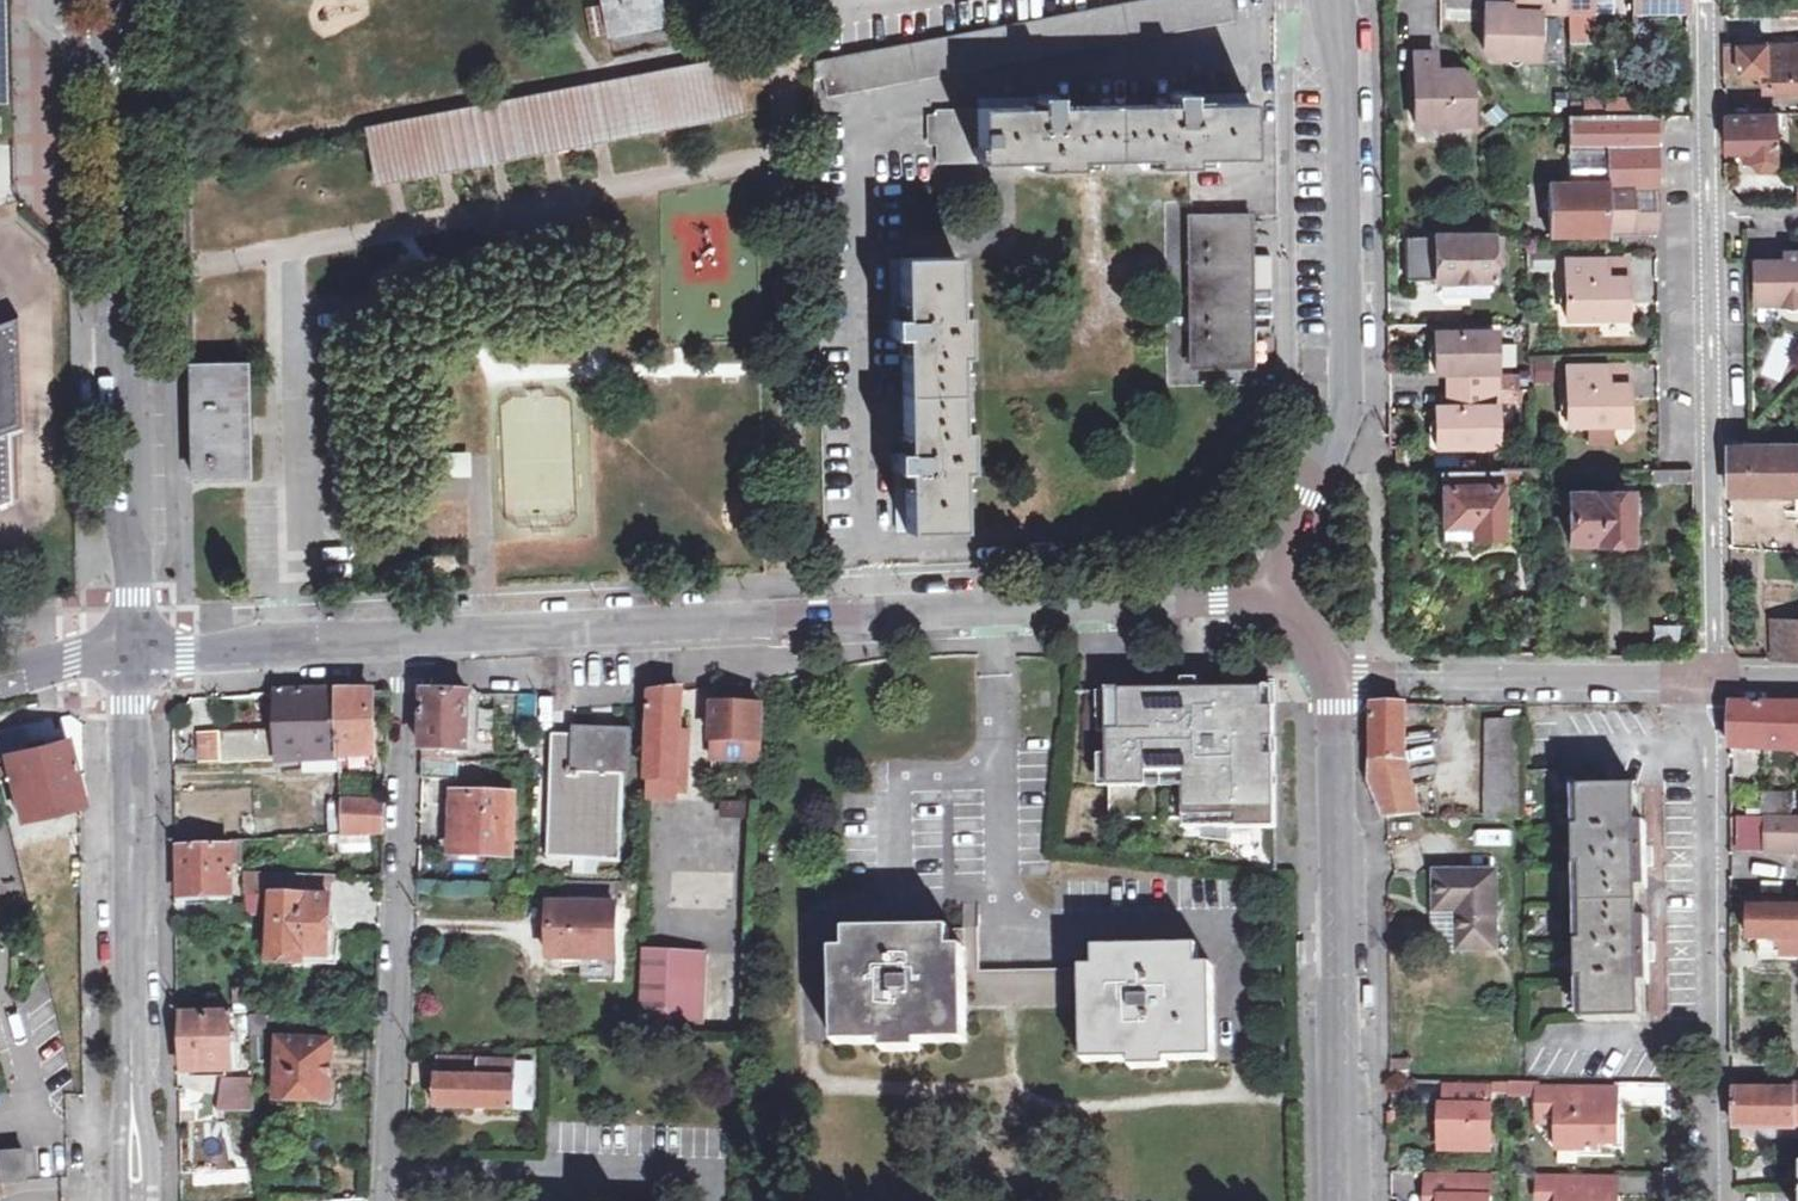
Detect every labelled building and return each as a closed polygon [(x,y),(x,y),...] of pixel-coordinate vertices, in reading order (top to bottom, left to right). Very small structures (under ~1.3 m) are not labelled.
[(608,35),(662,25),(657,0),(601,0),(608,35)] [(812,80),(823,78),(828,95),(1233,19),(1230,0),(1133,0),(812,61),(812,80)] [(1562,0),(1510,0),(1510,6),(1484,5),(1483,49),(1491,59),(1535,60),(1536,14),(1562,13),(1562,0)] [(1586,0),(1564,0),(1565,11),(1586,12),(1586,0)] [(1661,13),(1685,12),(1685,0),(1631,0),(1631,20),(1646,20),(1646,13),(1661,13)] [(603,35),(598,5),(584,8),(589,37),(603,35)] [(1729,71),(1729,75),(1761,73),(1760,88),(1797,88),(1797,42),(1759,43),(1729,44),(1729,71)] [(1721,71),(1729,71),(1729,44),(1721,45),(1721,71)] [(1433,54),(1413,54),(1414,124),(1432,124),(1436,128),(1448,128),(1453,124),(1470,124),(1469,81),(1459,72),(1434,72),(1433,54)] [(158,57),(159,82),(167,82),(166,57),(158,57)] [(372,159),(376,184),(385,182),(392,181),(400,179),(437,172),(444,171),(451,169),(488,162),(496,161),(505,159),(542,152),(549,151),(555,150),(594,142),(600,141),(606,140),(662,129),(668,128),(676,127),(739,115),(728,62),(367,129),(372,159)] [(1248,95),(1196,96),(1196,105),(1248,104),(1248,95)] [(1168,105),(1054,108),(1054,98),(1040,99),(1026,99),(1027,108),(976,109),(977,163),(1035,161),(1035,171),(1074,170),(1074,161),(1149,160),(1149,169),(1187,168),(1187,160),(1219,160),(1250,159),(1248,104),(1196,105),(1196,96),(1182,96),(1168,96),(1168,105)] [(1601,116),(1635,116),(1635,98),(1608,98),(1608,103),(1601,103),(1601,116)] [(976,109),(1027,108),(1026,99),(976,100),(976,109)] [(977,163),(976,109),(933,110),(933,114),(925,114),(926,139),(933,138),(934,163),(977,163)] [(1789,113),(1789,128),(1797,128),(1797,112),(1789,113)] [(1722,114),(1722,150),(1742,149),(1743,162),(1751,162),(1757,169),(1769,169),(1774,162),(1773,120),(1744,121),(1745,114),(1722,114)] [(1651,181),(1650,116),(1635,116),(1601,116),(1566,116),(1564,116),(1563,155),(1602,155),(1602,181),(1651,181)] [(1602,155),(1563,155),(1563,184),(1600,185),(1602,185),(1602,181),(1602,155)] [(1652,235),(1651,181),(1602,181),(1602,185),(1600,185),(1599,236),(1601,236),(1652,235)] [(1599,236),(1600,185),(1563,184),(1547,184),(1547,236),(1599,236)] [(1246,239),(1246,217),(1220,218),(1188,218),(1190,367),(1248,367),(1248,345),(1247,304),(1247,272),(1246,239)] [(1490,236),(1404,236),(1405,279),(1435,279),(1435,283),(1490,281),(1490,266),(1499,266),(1499,256),(1490,256),(1490,236)] [(956,430),(955,356),(964,356),(963,315),(955,315),(953,258),(899,259),(900,309),(891,310),(891,324),(891,338),(900,338),(903,451),(894,451),(895,465),(895,478),(904,478),(905,530),(958,529),(956,470),(966,470),(965,430),(956,430)] [(891,310),(900,309),(899,259),(889,259),(891,310)] [(1623,318),(1623,281),(1603,281),(1603,260),(1564,261),(1565,319),(1623,318)] [(1623,260),(1603,260),(1603,281),(1623,281),(1623,260)] [(1791,260),(1759,262),(1759,306),(1797,305),(1797,260),(1791,260)] [(12,506),(11,436),(25,431),(21,322),(0,329),(0,510),(12,506)] [(1445,372),(1446,391),(1493,391),(1492,333),(1433,333),(1433,372),(1445,372)] [(1532,361),(1532,384),(1553,384),(1553,361),(1532,361)] [(214,366),(187,367),(191,477),(219,476),(245,475),(243,436),(243,418),(241,365),(214,366)] [(1624,425),(1624,388),(1604,389),(1604,368),(1564,368),(1565,426),(1624,425)] [(1623,368),(1604,368),(1604,389),(1624,388),(1623,368)] [(90,399),(90,381),(80,381),(80,399),(90,399)] [(1493,391),(1446,391),(1447,409),(1434,409),(1433,448),(1493,448),(1493,391)] [(1725,492),(1772,492),(1772,499),(1797,499),(1797,442),(1746,442),(1725,442),(1725,492)] [(417,475),(461,474),(461,458),(417,459),(417,475)] [(1691,480),(1691,470),(1676,470),(1676,480),(1691,480)] [(1532,471),(1527,471),(1437,471),(1439,526),(1468,527),(1468,537),(1497,537),(1497,487),(1532,487),(1532,471)] [(904,478),(895,478),(896,501),(896,530),(905,530),(904,478)] [(1565,545),(1598,544),(1603,552),(1616,552),(1620,544),(1626,544),(1625,495),(1563,496),(1565,545)] [(1769,655),(1797,656),(1797,614),(1769,614),(1769,655)] [(1192,689),(1109,691),(1111,819),(1187,818),(1187,828),(1276,827),(1274,688),(1192,689)] [(646,788),(645,799),(679,800),(679,792),(681,792),(682,792),(682,791),(683,791),(684,791),(684,790),(685,790),(686,789),(686,788),(687,788),(687,787),(687,786),(688,786),(688,785),(688,784),(688,783),(688,782),(688,781),(688,780),(688,779),(689,732),(686,732),(687,711),(680,710),(681,690),(666,692),(648,693),(648,708),(652,708),(649,780),(646,779),(646,788)] [(371,691),(338,692),(339,753),(339,758),(374,755),(371,691)] [(222,763),(308,759),(306,692),(298,692),(279,694),(280,730),(271,730),(220,732),(222,763)] [(338,692),(306,692),(308,759),(339,758),(339,753),(338,692)] [(470,692),(425,692),(423,751),(456,753),(477,753),(477,742),(478,726),(469,726),(470,692)] [(469,726),(478,726),(479,692),(470,692),(469,726)] [(270,694),(271,730),(280,730),(279,694),(270,694)] [(1386,815),(1417,815),(1404,766),(1403,704),(1370,704),(1369,780),(1386,815)] [(759,743),(761,706),(712,705),(712,741),(759,743)] [(1797,751),(1797,705),(1730,705),(1728,744),(1728,748),(1797,751)] [(1523,819),(1524,721),(1484,720),(1484,819),(1523,819)] [(620,861),(626,735),(551,731),(546,857),(620,861)] [(197,733),(198,764),(217,763),(216,732),(197,733)] [(20,823),(78,807),(82,806),(75,778),(64,740),(54,743),(2,757),(7,774),(20,823)] [(422,762),(456,761),(456,753),(423,751),(422,762)] [(374,755),(339,758),(339,769),(374,768),(374,755)] [(456,780),(456,761),(422,762),(422,780),(456,780)] [(1583,983),(1583,1020),(1638,1020),(1638,985),(1647,985),(1646,956),(1646,918),(1637,919),(1636,889),(1646,889),(1645,850),(1644,824),(1635,824),(1635,789),(1578,789),(1579,828),(1572,828),(1572,869),(1580,869),(1581,904),(1582,942),(1574,942),(1575,982),(1583,983)] [(483,851),(483,854),(511,855),(513,798),(456,796),(454,851),(483,851)] [(341,833),(383,831),(385,802),(340,804),(341,833)] [(721,802),(720,820),(747,820),(747,803),(721,802)] [(1736,817),(1736,855),(1762,855),(1762,817),(1736,817)] [(1765,820),(1766,853),(1797,854),(1797,820),(1765,820)] [(232,896),(230,847),(177,849),(177,898),(232,896)] [(242,872),(243,887),(273,888),(270,962),(328,964),(331,882),(341,882),(341,875),(242,872)] [(1434,911),(1454,911),(1454,947),(1494,947),(1492,873),(1434,874),(1434,911)] [(617,960),(620,881),(570,881),(569,904),(552,904),(551,958),(617,960)] [(1755,936),(1785,937),(1784,951),(1797,952),(1797,899),(1756,898),(1755,936)] [(967,977),(967,921),(848,923),(849,947),(836,948),(838,1040),(888,1039),(888,1046),(924,1046),(924,1038),(968,1037),(967,1012),(968,1003),(967,977)] [(1301,962),(1312,961),(1311,935),(1300,936),(1301,962)] [(1099,941),(1100,972),(1083,972),(1083,974),(1084,1000),(1084,1011),(1085,1056),(1136,1055),(1136,1064),(1174,1063),(1174,1052),(1218,1051),(1216,957),(1202,957),(1201,938),(1099,941)] [(699,952),(640,951),(639,976),(638,1017),(696,1018),(699,952)] [(1083,974),(984,977),(967,977),(968,1003),(1011,1002),(1084,1000),(1083,974)] [(231,1009),(185,1011),(183,1070),(232,1071),(231,1009)] [(330,1100),(332,1042),(278,1040),(275,1098),(330,1100)] [(532,1110),(534,1062),(479,1058),(479,1055),(437,1056),(435,1106),(532,1110)] [(217,1111),(253,1109),(252,1091),(252,1077),(223,1078),(217,1111)] [(1487,1143),(1487,1079),(1443,1078),(1443,1097),(1439,1098),(1440,1143),(1487,1143)] [(1553,1118),(1553,1125),(1558,1126),(1569,1138),(1569,1143),(1592,1144),(1593,1137),(1613,1137),(1613,1116),(1606,1116),(1607,1103),(1613,1103),(1613,1081),(1535,1079),(1534,1107),(1553,1108),(1553,1118)] [(1791,1085),(1791,1091),(1733,1091),(1733,1127),(1797,1127),(1797,1085),(1791,1085)] [(1553,1108),(1534,1107),(1534,1117),(1553,1118),(1553,1108)] [(1558,1126),(1553,1125),(1553,1142),(1569,1143),(1569,1138),(1558,1126)] [(23,1182),(21,1150),(0,1151),(0,1183),(23,1182)] [(1441,1200),(1488,1200),(1488,1197),(1488,1171),(1426,1169),(1425,1196),(1441,1196),(1441,1200)] [(1608,1193),(1614,1193),(1614,1173),(1540,1171),(1535,1171),(1534,1200),(1608,1200),(1608,1193)]
